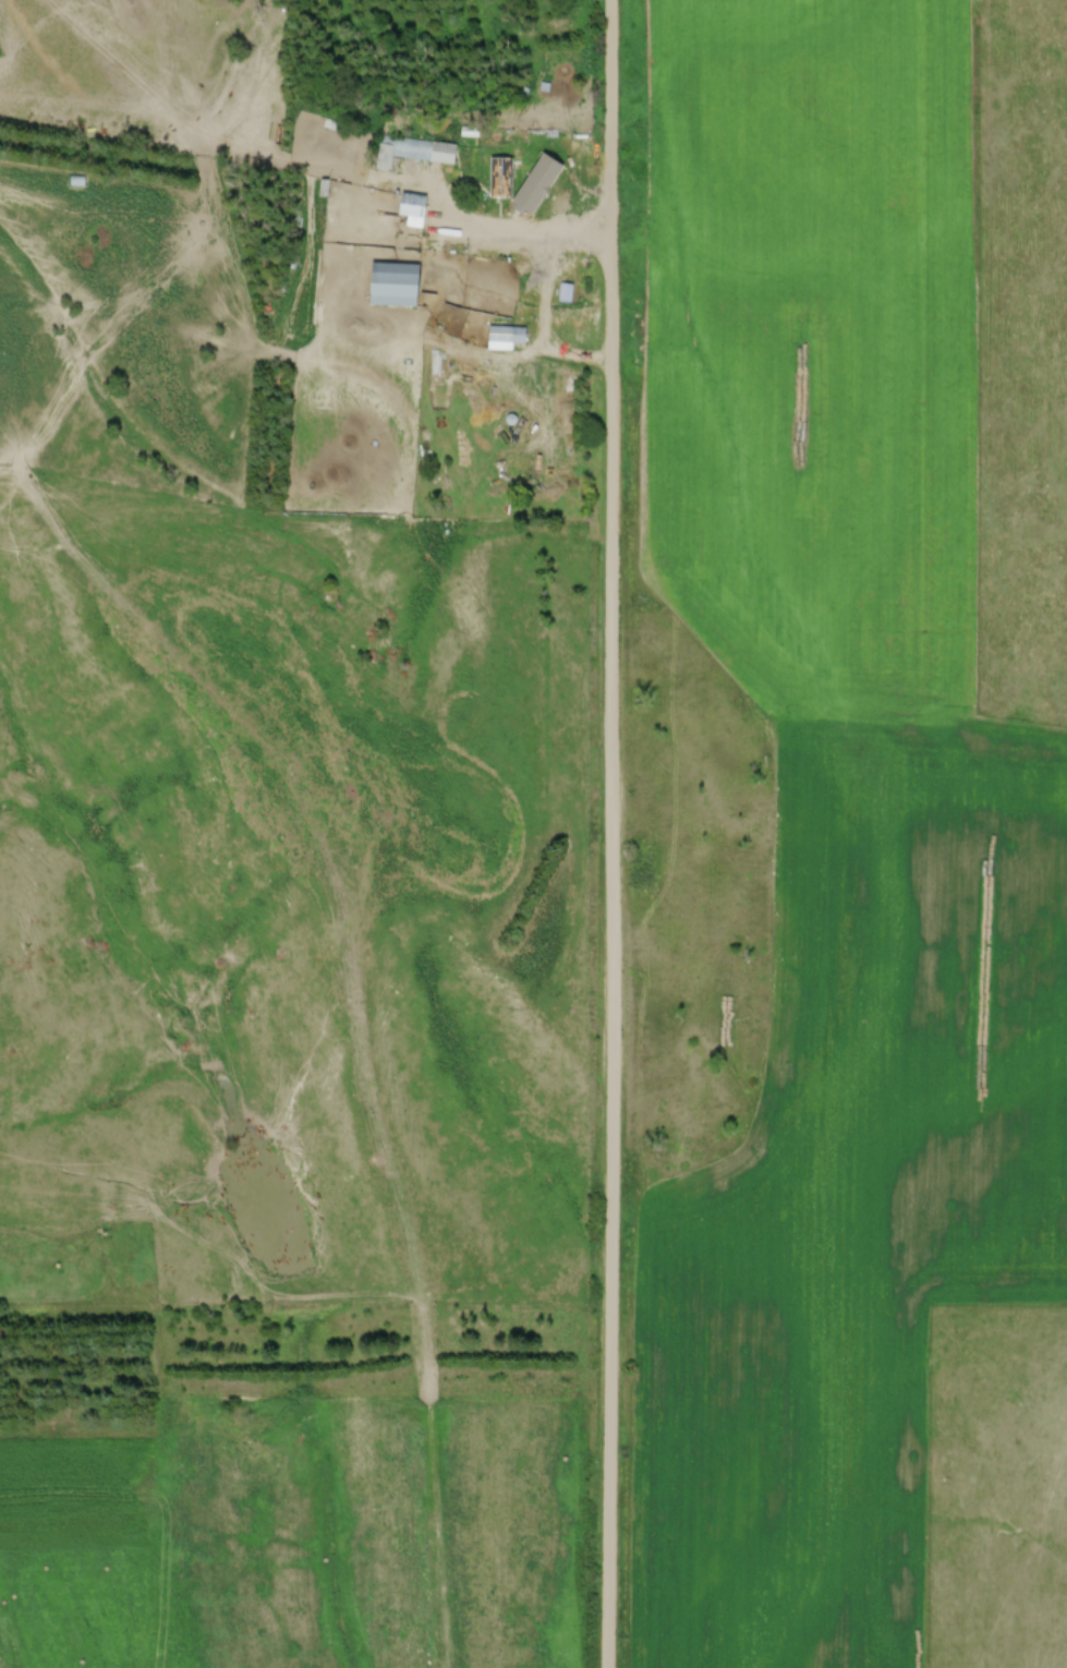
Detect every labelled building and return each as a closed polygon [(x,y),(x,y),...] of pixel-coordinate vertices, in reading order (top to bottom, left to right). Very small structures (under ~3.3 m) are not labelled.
[(381,138),(376,171),(391,173),(392,161),(455,168),(458,148),(381,138)] [(528,162),(490,161),(489,197),(511,198),(511,175),(528,176),(528,162)] [(424,230),(424,197),(396,197),(396,218),(405,218),(405,230),(424,230)] [(420,309),(420,266),(365,265),(364,308),(420,309)] [(529,346),(529,329),(488,329),(488,346),(529,346)]
